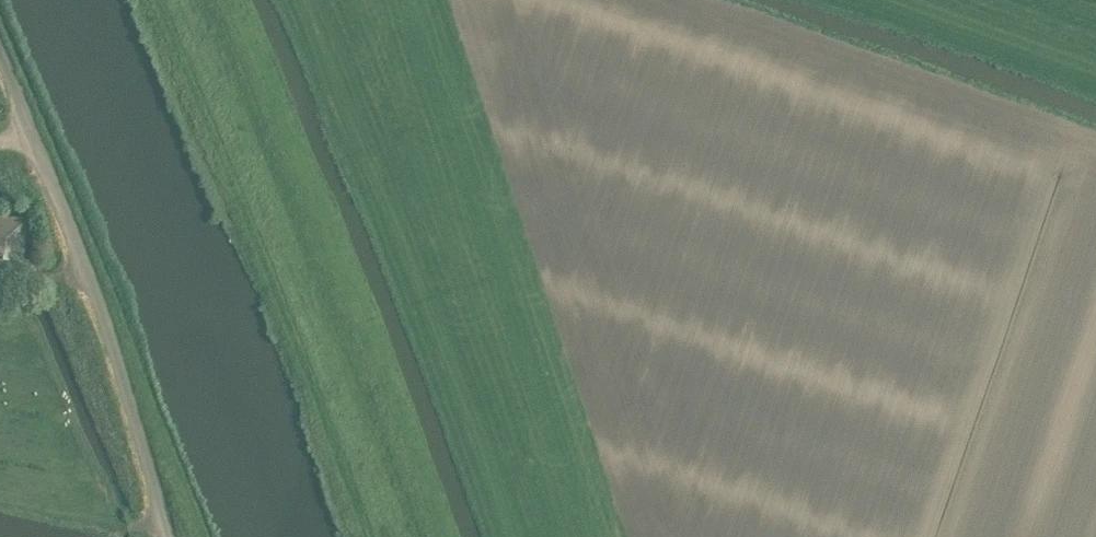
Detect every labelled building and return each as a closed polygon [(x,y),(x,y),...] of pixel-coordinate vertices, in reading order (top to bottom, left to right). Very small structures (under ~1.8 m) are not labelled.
[(21,259),(25,218),(0,215),(0,257),(21,259)]
